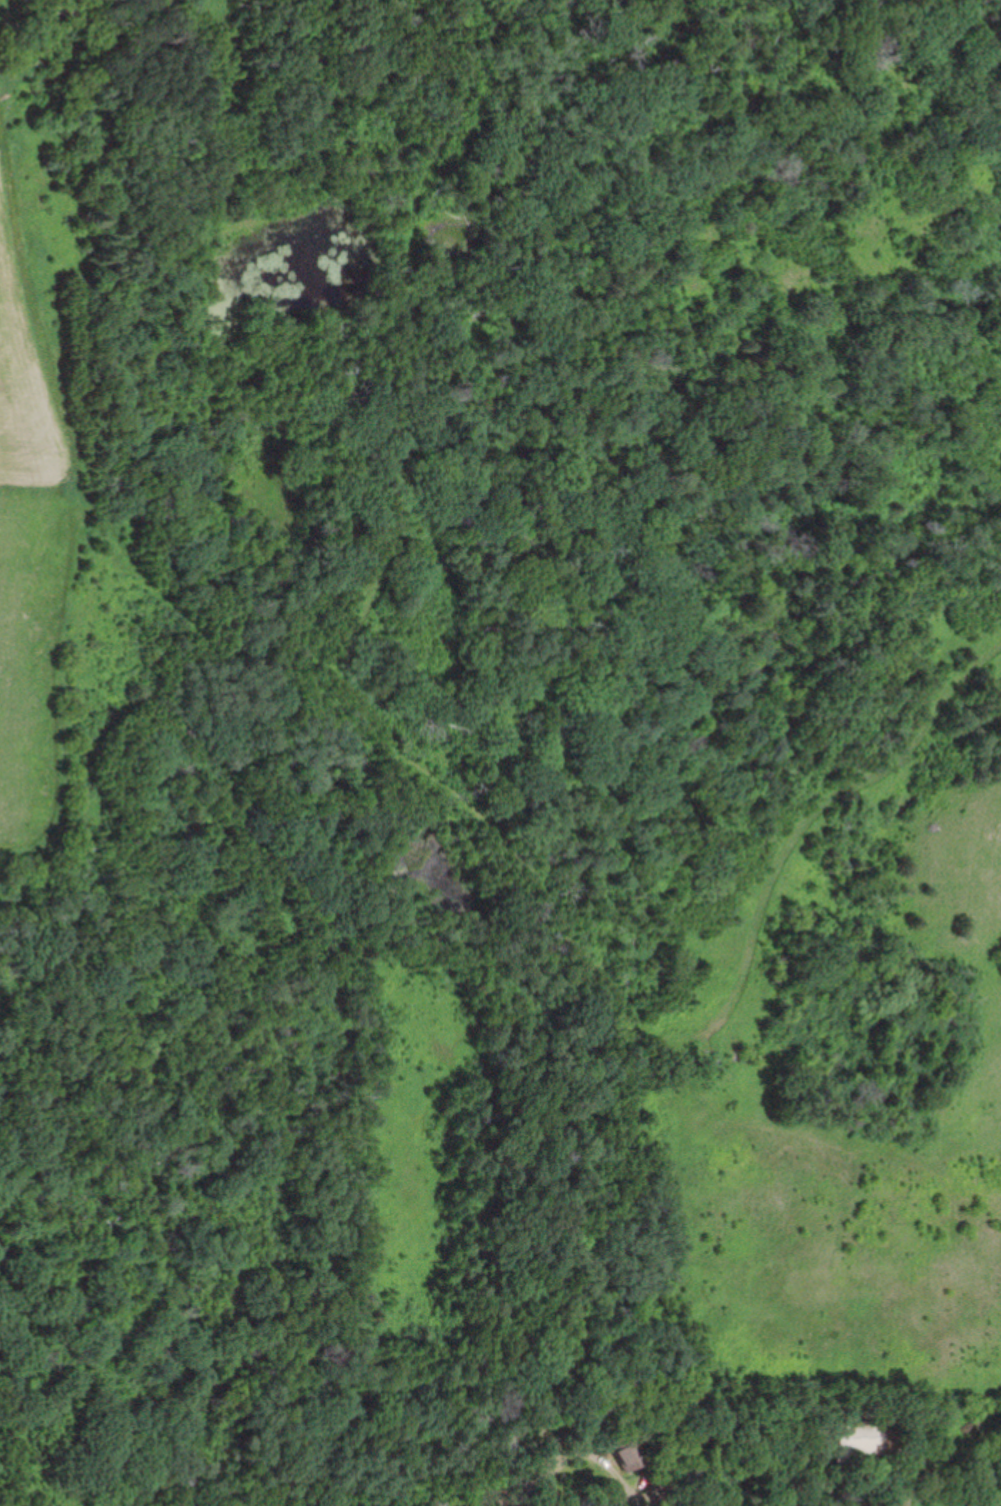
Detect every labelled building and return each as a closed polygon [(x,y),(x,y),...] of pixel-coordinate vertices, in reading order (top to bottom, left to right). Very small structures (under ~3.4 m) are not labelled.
[(837,1420),(838,1461),(860,1461),(860,1454),(880,1453),(880,1419),(837,1420)] [(608,1440),(624,1472),(646,1461),(630,1429),(608,1440)]
